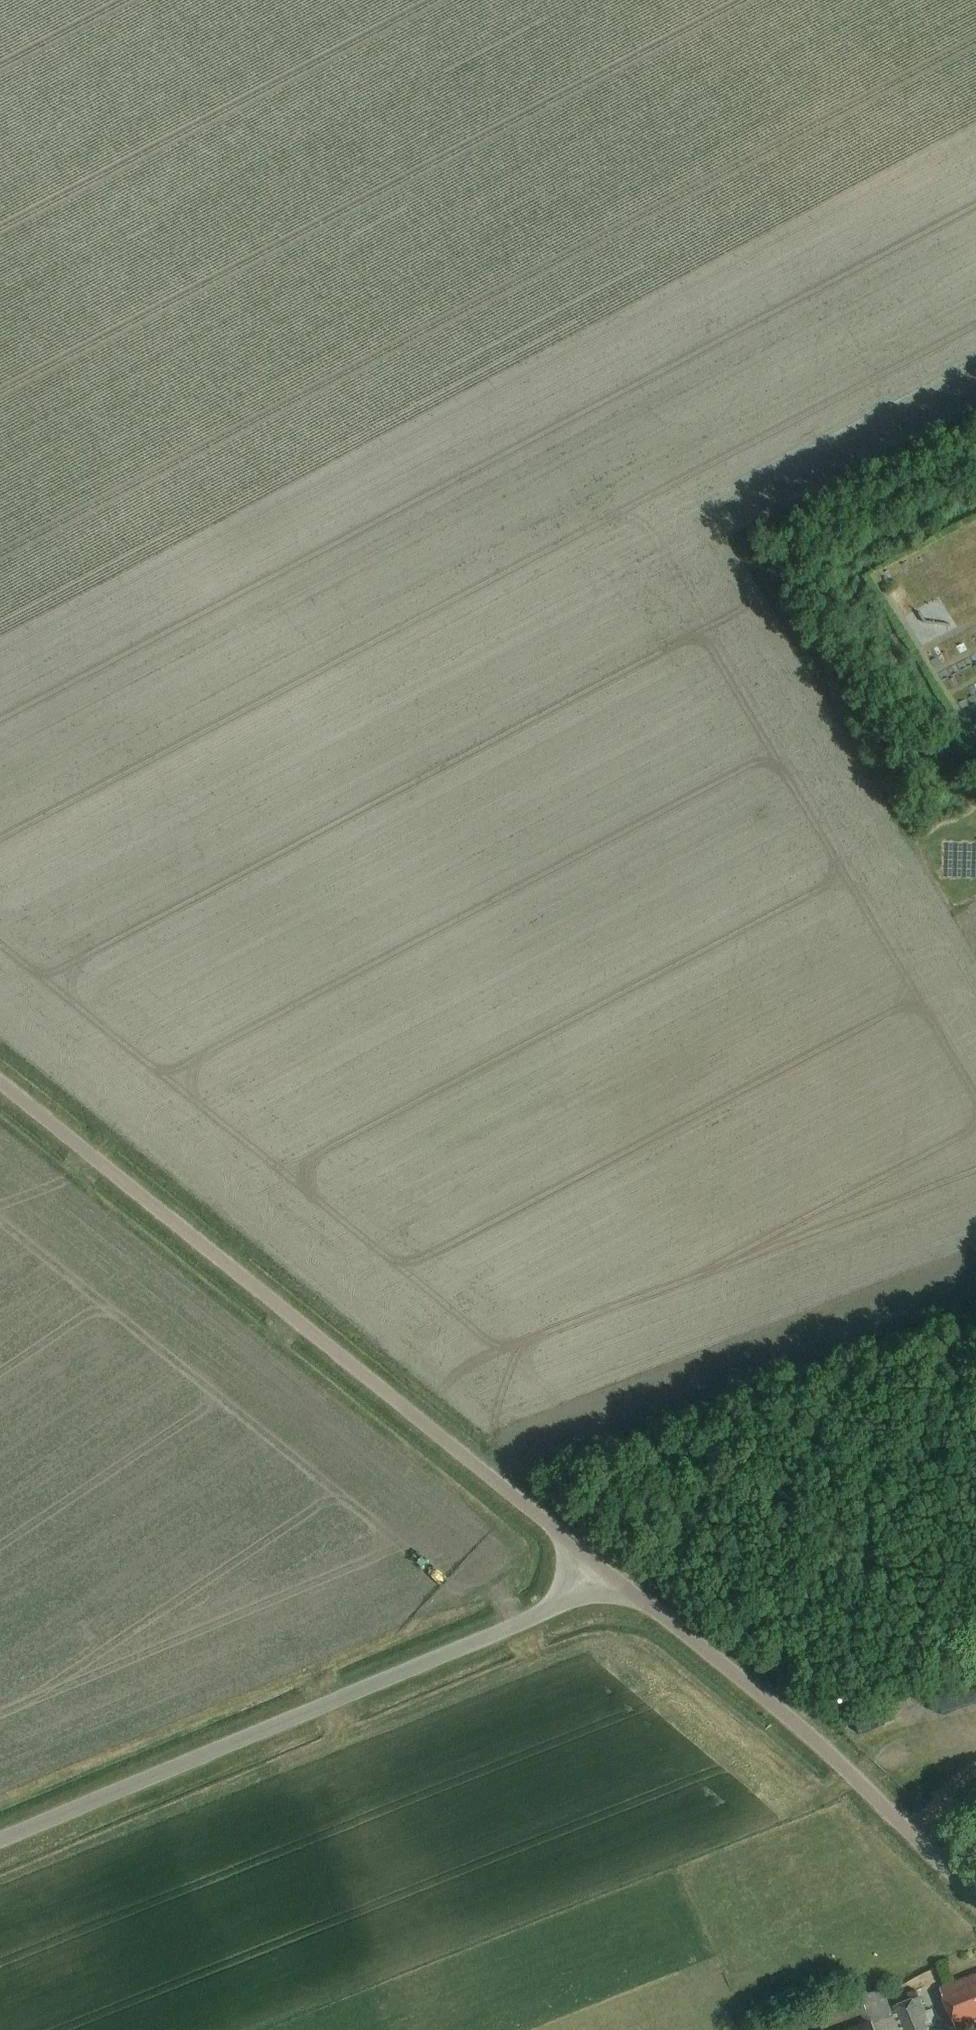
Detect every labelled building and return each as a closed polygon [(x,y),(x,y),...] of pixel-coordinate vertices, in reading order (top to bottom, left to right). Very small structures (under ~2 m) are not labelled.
[(970,1978),(970,1977),(941,1988),(957,2028),(975,2021),(975,1975),(970,1978)] [(894,2005),(889,2007),(891,2011),(883,2014),(874,1991),(862,1996),(864,2001),(823,2017),(827,2028),(824,2029),(822,2029),(920,2029),(934,2024),(920,1988),(911,1992),(913,1998),(894,2005)]
